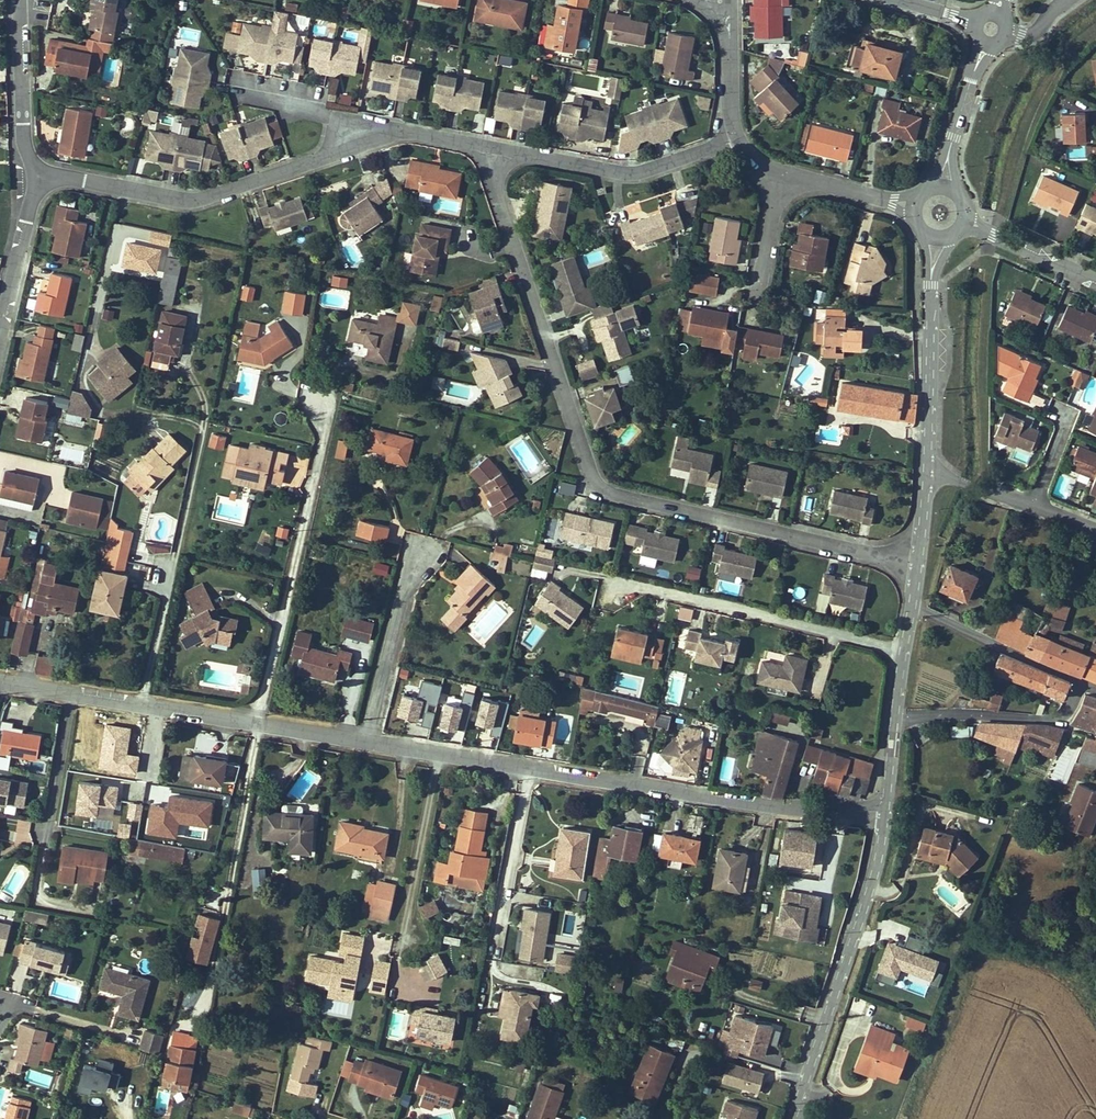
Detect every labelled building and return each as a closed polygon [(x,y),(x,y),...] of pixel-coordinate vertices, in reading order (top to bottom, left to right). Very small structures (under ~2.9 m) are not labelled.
[(118,11),(116,10),(118,0),(92,0),(90,7),(93,7),(99,9),(95,29),(114,32),(118,11)] [(527,2),(514,0),(501,0),(500,2),(497,1),(497,0),(480,0),(477,11),(485,12),(484,20),(505,25),(505,23),(522,26),(527,2)] [(581,10),(586,11),(588,0),(570,0),(569,7),(559,5),(555,26),(555,27),(556,27),(553,46),(574,50),(581,10)] [(780,5),(788,5),(788,0),(756,0),(756,5),(756,21),(756,37),(781,37),(780,5)] [(297,11),(298,5),(286,2),(285,9),(297,11)] [(136,16),(137,11),(135,7),(130,6),(126,8),(125,13),(127,17),(132,18),(136,16)] [(348,15),(349,7),(343,6),(341,14),(348,15)] [(95,29),(99,9),(93,7),(89,28),(95,29)] [(484,20),(485,12),(477,11),(476,19),(484,20)] [(289,12),(286,22),(306,28),(309,17),(289,12)] [(644,45),(648,23),(629,19),(616,17),(616,14),(607,12),(604,27),(613,29),(611,38),(644,45)] [(346,22),(348,15),(341,14),(340,21),(346,22)] [(1015,17),(1010,16),(1006,26),(1010,28),(1015,17)] [(411,32),(413,21),(404,19),(401,31),(411,32)] [(240,32),(242,23),(234,21),(232,31),(240,32)] [(265,61),(271,28),(244,23),(242,35),(239,51),(258,54),(257,60),(265,61)] [(553,46),(556,27),(555,27),(555,26),(548,25),(545,45),(553,46)] [(366,62),(373,29),(362,27),(359,46),(333,41),(327,73),(335,75),(336,70),(356,74),(358,60),(366,62)] [(112,42),(114,32),(95,29),(89,28),(87,38),(94,39),(112,42)] [(293,61),(298,34),(271,28),(265,61),(273,63),(274,58),(293,61)] [(239,51),(242,35),(230,32),(227,48),(239,51)] [(690,58),(694,37),(669,32),(665,51),(663,63),(661,74),(693,80),(694,71),(685,69),(687,57),(690,58)] [(93,47),(94,39),(87,38),(86,46),(87,46),(93,47)] [(327,73),(333,41),(314,38),(309,64),(320,66),(319,72),(327,73)] [(87,75),(92,53),(59,47),(60,41),(50,39),(45,60),(55,62),(55,65),(54,69),(68,72),(69,69),(73,70),(73,73),(87,75)] [(114,52),(115,43),(112,42),(94,39),(93,47),(103,49),(114,52)] [(93,47),(87,46),(86,46),(60,41),(59,47),(92,53),(93,47)] [(895,76),(901,52),(884,47),(883,49),(867,45),(863,44),(862,46),(852,44),(846,65),(861,69),(862,68),(895,76)] [(766,54),(786,54),(786,45),(766,45),(766,54)] [(98,77),(103,49),(93,47),(92,53),(87,75),(98,77)] [(205,73),(209,53),(181,48),(176,75),(209,82),(211,74),(205,73)] [(663,63),(665,51),(657,50),(655,62),(663,63)] [(806,61),(808,53),(799,51),(797,59),(806,61)] [(493,62),(495,55),(484,52),(483,60),(493,62)] [(596,71),(598,59),(590,58),(588,69),(596,71)] [(778,76),(785,62),(770,58),(768,65),(778,76)] [(805,67),(806,61),(797,59),(797,60),(793,59),(792,61),(785,59),(785,61),(805,67)] [(397,98),(403,66),(375,61),(370,88),(389,92),(388,97),(397,98)] [(798,103),(776,79),(778,77),(778,76),(768,65),(751,81),(761,92),(755,97),(761,104),(765,100),(782,119),(798,103)] [(416,97),(421,70),(403,66),(397,98),(404,100),(405,95),(416,97)] [(451,109),(457,77),(438,73),(433,100),(443,102),(442,107),(451,109)] [(198,107),(202,89),(208,90),(209,82),(176,75),(171,102),(198,107)] [(479,109),(485,82),(457,77),(451,109),(458,111),(460,105),(479,109)] [(620,98),(623,81),(612,78),(609,96),(620,98)] [(872,92),(873,85),(865,83),(864,90),(872,92)] [(885,96),(887,89),(876,86),(875,94),(885,96)] [(521,128),(527,96),(499,91),(494,118),(514,121),(513,127),(521,128)] [(338,102),(350,103),(351,93),(339,92),(338,102)] [(1072,104),(1075,98),(1067,95),(1065,100),(1072,104)] [(541,127),(546,100),(527,96),(521,128),(529,130),(530,124),(541,127)] [(583,100),(584,98),(574,96),(573,105),(582,107),(583,100)] [(708,109),(710,98),(699,96),(698,103),(701,108),(708,109)] [(687,125),(678,98),(651,107),(662,139),(670,137),(668,132),(687,125)] [(914,140),(920,117),(898,111),(900,104),(883,99),(881,106),(884,108),(879,128),(897,133),(897,136),(914,140)] [(591,108),(592,102),(583,100),(582,107),(591,108)] [(575,139),(582,107),(573,105),(563,103),(557,130),(568,132),(567,137),(575,139)] [(604,139),(610,106),(605,105),(604,111),(591,108),(582,107),(575,139),(583,140),(584,135),(604,139)] [(106,116),(108,108),(97,106),(96,114),(106,116)] [(84,157),(92,112),(67,107),(63,129),(66,129),(64,142),(61,142),(59,153),(84,157)] [(662,139),(651,107),(625,116),(630,129),(622,132),(618,151),(623,152),(636,148),(635,143),(653,137),(654,142),(662,139)] [(157,120),(159,111),(146,108),(142,121),(149,123),(151,118),(157,120)] [(1062,113),(1063,142),(1086,141),(1086,127),(1085,112),(1062,113)] [(275,122),(273,115),(266,117),(268,125),(275,122)] [(207,156),(209,144),(205,143),(206,141),(188,138),(190,123),(191,118),(183,116),(179,136),(172,169),(181,170),(182,165),(200,169),(201,167),(209,169),(210,164),(211,157),(207,156)] [(274,143),(265,117),(239,126),(249,157),(257,155),(255,150),(274,143)] [(803,147),(809,126),(805,125),(800,146),(803,147)] [(847,160),(852,143),(842,140),(844,133),(812,125),(806,150),(847,160)] [(249,157),(239,126),(220,132),(229,158),(239,155),(241,160),(249,157)] [(172,169),(179,136),(152,131),(146,158),(165,162),(164,167),(172,169)] [(852,143),(854,135),(844,133),(842,140),(852,143)] [(222,161),(216,145),(209,144),(207,156),(211,157),(210,164),(222,161)] [(456,197),(461,173),(439,169),(424,166),(425,163),(410,160),(406,183),(420,185),(419,188),(419,189),(456,197)] [(1079,191),(1043,176),(1034,197),(1049,203),(1061,209),(1060,211),(1068,215),(1079,191)] [(393,193),(387,178),(381,182),(389,195),(393,193)] [(561,239),(569,196),(561,195),(563,185),(544,181),(540,205),(541,205),(540,211),(538,211),(534,234),(561,239)] [(389,195),(381,182),(374,186),(382,199),(389,195)] [(402,193),(400,185),(392,188),(395,196),(402,193)] [(569,196),(571,187),(563,185),(561,195),(569,196)] [(383,219),(374,206),(383,201),(382,199),(374,186),(364,192),(367,197),(352,207),(344,212),(343,213),(341,216),(341,218),(342,223),(345,226),(347,227),(350,228),(354,227),(360,235),(383,219)] [(352,207),(367,197),(364,192),(349,202),(352,207)] [(74,208),(76,200),(62,197),(60,204),(74,208)] [(308,219),(304,206),(301,197),(286,202),(277,205),(269,208),(268,205),(259,208),(265,225),(273,222),(275,229),(308,219)] [(694,214),(698,197),(684,201),(689,216),(694,214)] [(1049,203),(1034,197),(1033,199),(1048,206),(1049,203)] [(689,216),(684,201),(677,204),(681,218),(689,216)] [(314,217),(310,204),(304,206),(308,219),(314,217)] [(681,218),(677,204),(669,207),(668,204),(660,207),(662,212),(668,230),(684,225),(681,218)] [(79,257),(87,223),(76,221),(78,209),(58,205),(55,216),(59,217),(56,233),(52,251),(79,257)] [(1095,207),(1084,231),(1092,235),(1093,232),(1095,233),(1095,208),(1095,207)] [(669,233),(668,230),(662,212),(646,217),(647,218),(641,220),(641,219),(630,222),(629,220),(620,223),(625,238),(634,235),(637,244),(669,233)] [(733,255),(736,238),(740,221),(717,216),(710,251),(720,252),(718,261),(735,264),(737,255),(733,255)] [(824,255),(828,237),(812,234),(814,226),(799,223),(797,232),(801,233),(799,245),(798,250),(794,249),(791,265),(813,269),(816,254),(824,255)] [(442,250),(444,240),(449,241),(451,229),(422,224),(420,235),(416,234),(410,270),(422,272),(424,265),(432,267),(436,249),(440,250),(442,250)] [(170,245),(172,234),(153,230),(150,242),(169,246),(170,245)] [(883,270),(877,260),(882,257),(877,248),(870,252),(864,250),(865,245),(856,242),(845,282),(854,284),(853,290),(868,294),(871,282),(881,277),(883,270)] [(155,272),(160,250),(128,243),(123,265),(155,272)] [(181,259),(182,254),(172,252),(174,246),(170,245),(169,246),(167,256),(181,259)] [(572,256),(570,248),(563,251),(566,258),(572,256)] [(435,275),(440,250),(436,249),(432,267),(424,265),(422,272),(435,275)] [(718,261),(720,252),(710,251),(709,259),(718,261)] [(68,264),(69,258),(53,254),(52,260),(68,264)] [(822,270),(824,255),(816,254),(813,269),(822,270)] [(174,292),(181,259),(167,256),(157,302),(171,305),(172,301),(174,292)] [(584,288),(574,256),(572,256),(566,258),(552,263),(557,278),(560,287),(563,295),(560,296),(567,316),(592,308),(595,307),(589,286),(584,288)] [(88,268),(90,261),(83,259),(81,266),(88,268)] [(378,276),(380,268),(372,266),(370,274),(378,276)] [(63,316),(72,278),(52,273),(47,294),(39,292),(35,310),(63,316)] [(717,294),(719,278),(692,273),(689,289),(717,294)] [(332,275),(331,286),(347,287),(347,276),(332,275)] [(498,283),(496,275),(481,280),(484,288),(498,283)] [(503,324),(499,312),(497,304),(494,305),(493,303),(496,302),(494,296),(502,293),(498,283),(484,288),(470,292),(476,311),(478,317),(478,318),(482,331),(503,324)] [(251,301),(255,287),(245,285),(242,299),(251,301)] [(1016,289),(1015,292),(1030,299),(1031,296),(1016,289)] [(824,304),(827,293),(817,290),(814,301),(824,304)] [(301,314),(305,294),(287,291),(284,311),(301,314)] [(1019,320),(1036,327),(1046,306),(1030,299),(1015,292),(1005,313),(1019,320)] [(651,300),(649,295),(641,297),(642,303),(651,300)] [(837,306),(839,297),(830,295),(827,306),(837,306)] [(438,312),(441,301),(433,299),(430,310),(438,312)] [(416,324),(420,305),(404,302),(399,320),(416,324)] [(507,309),(504,302),(497,304),(499,312),(507,309)] [(614,312),(610,302),(595,307),(592,308),(595,318),(614,312)] [(631,353),(622,328),(639,322),(633,305),(614,312),(595,318),(592,319),(594,328),(599,326),(603,340),(610,360),(631,353)] [(1091,341),(1095,330),(1095,319),(1085,314),(1068,306),(1058,327),(1091,341)] [(688,332),(692,310),(682,308),(678,330),(688,332)] [(112,319),(114,311),(104,309),(103,317),(112,319)] [(733,351),(737,330),(727,328),(729,313),(719,311),(719,314),(692,309),(692,310),(688,332),(688,333),(704,336),(724,340),(723,347),(722,349),(733,351)] [(846,317),(846,310),(817,309),(816,318),(825,318),(825,316),(846,317)] [(181,338),(185,316),(164,311),(151,366),(168,370),(170,361),(172,352),(174,353),(174,354),(179,355),(182,343),(180,342),(176,341),(177,337),(181,338)] [(1019,320),(1005,313),(1001,322),(1015,328),(1019,320)] [(387,362),(397,319),(379,315),(377,324),(353,319),(349,339),(366,343),(370,344),(370,347),(367,358),(387,362)] [(861,349),(862,329),(849,328),(848,330),(837,329),(837,326),(845,326),(846,317),(825,316),(825,318),(825,324),(824,329),(816,329),(816,342),(824,342),(823,351),(835,352),(836,343),(844,343),(843,348),(861,349)] [(482,331),(478,318),(472,320),(471,323),(474,331),(477,333),(482,331)] [(273,358),(293,344),(278,321),(269,327),(271,331),(260,339),(257,338),(260,325),(246,322),(240,346),(248,348),(247,353),(256,355),(255,362),(265,364),(266,357),(270,355),(273,358)] [(82,332),(83,325),(75,323),(74,331),(82,332)] [(51,338),(53,328),(40,324),(37,335),(51,338)] [(603,340),(599,326),(594,328),(599,341),(603,340)] [(780,356),(784,335),(761,331),(760,335),(747,333),(748,328),(739,327),(736,344),(744,346),(742,356),(757,358),(758,352),(780,356)] [(458,340),(460,333),(449,331),(447,338),(458,340)] [(43,381),(53,338),(51,338),(37,335),(36,335),(34,343),(28,342),(24,359),(20,376),(43,381)] [(81,348),(84,337),(75,335),(73,346),(81,348)] [(443,346),(445,337),(441,337),(437,336),(435,344),(443,346)] [(723,347),(724,340),(704,336),(702,343),(723,347)] [(458,350),(460,341),(458,340),(447,338),(445,337),(443,346),(458,350)] [(255,362),(256,355),(247,353),(248,348),(240,346),(238,358),(255,362)] [(1040,380),(1046,367),(999,346),(998,367),(1011,373),(1009,376),(1004,389),(1026,398),(1029,390),(1035,378),(1037,379),(1040,380)] [(134,369),(116,348),(99,362),(102,366),(103,369),(101,371),(98,369),(90,375),(107,397),(120,386),(117,383),(126,375),(134,369)] [(145,350),(142,363),(148,364),(151,352),(145,350)] [(513,384),(509,374),(512,373),(506,359),(471,352),(479,368),(486,385),(496,407),(522,395),(518,386),(515,387),(513,384)] [(273,358),(270,355),(266,357),(265,364),(273,358)] [(599,375),(594,359),(578,365),(583,381),(599,375)] [(634,381),(629,365),(615,370),(620,386),(634,381)] [(1011,373),(998,367),(998,371),(1009,376),(1011,373)] [(486,385),(479,368),(473,371),(481,387),(486,385)] [(1073,388),(1080,371),(1076,369),(1069,386),(1073,388)] [(1075,385),(1083,389),(1090,375),(1081,371),(1075,385)] [(110,400),(132,382),(126,375),(117,383),(120,386),(107,397),(110,400)] [(443,389),(445,379),(434,376),(432,387),(443,389)] [(351,392),(353,383),(344,381),(343,390),(351,392)] [(915,421),(917,395),(842,383),(837,408),(915,421)] [(605,390),(603,385),(594,389),(595,394),(605,390)] [(614,418),(611,409),(620,406),(614,387),(605,390),(595,394),(586,397),(596,424),(614,418)] [(90,408),(81,393),(72,391),(67,413),(81,416),(88,418),(90,408)] [(42,442),(47,420),(44,419),(48,402),(26,397),(22,414),(25,415),(20,437),(42,442)] [(1014,443),(1031,450),(1035,440),(1039,431),(1023,424),(1025,420),(1005,412),(997,432),(1016,439),(1014,443)] [(80,422),(81,416),(67,413),(66,419),(80,422)] [(736,426),(737,419),(729,417),(727,424),(736,426)] [(96,438),(105,438),(105,422),(95,422),(96,438)] [(734,432),(736,426),(727,424),(725,431),(734,432)] [(406,464),(413,439),(412,439),(399,435),(372,429),(367,448),(385,453),(386,450),(389,451),(388,454),(387,459),(406,464)] [(1016,439),(997,432),(994,438),(1014,446),(1015,444),(1014,443),(1016,439)] [(170,464),(185,449),(169,434),(155,449),(154,448),(139,463),(138,462),(130,470),(133,473),(126,481),(140,494),(147,487),(162,470),(160,468),(167,461),(170,464)] [(222,449),(225,437),(213,434),(210,446),(222,449)] [(687,449),(689,439),(678,437),(676,446),(687,449)] [(344,458),(348,442),(339,440),(336,456),(344,458)] [(265,449),(265,447),(251,444),(249,450),(257,453),(256,457),(262,459),(265,449)] [(280,479),(282,470),(280,469),(282,463),(284,463),(286,454),(265,449),(262,459),(256,457),(257,453),(249,450),(230,445),(223,474),(234,477),(251,481),(250,484),(263,488),(265,480),(279,483),(280,479)] [(710,468),(713,455),(687,449),(676,446),(671,466),(691,470),(688,480),(717,487),(721,470),(710,468)] [(1088,450),(1079,446),(1078,446),(1070,468),(1091,476),(1092,473),(1095,475),(1095,453),(1088,450)] [(513,493),(501,472),(487,457),(470,471),(482,484),(484,483),(489,491),(487,492),(494,504),(489,506),(494,515),(511,505),(506,497),(513,493)] [(173,467),(170,464),(167,461),(160,468),(162,470),(147,487),(151,491),(173,467)] [(782,497),(788,472),(750,463),(745,488),(759,491),(760,488),(774,491),(773,495),(782,497)] [(671,474),(687,478),(689,471),(673,467),(671,474)] [(40,479),(5,471),(2,484),(0,484),(0,492),(0,494),(33,502),(34,502),(40,479)] [(560,491),(574,494),(577,484),(562,481),(560,491)] [(866,506),(868,498),(835,490),(829,512),(862,520),(862,522),(871,524),(875,508),(866,506)] [(100,515),(103,499),(72,492),(66,520),(97,528),(97,527),(108,529),(110,517),(100,515)] [(518,500),(513,493),(506,497),(511,505),(518,500)] [(33,502),(0,494),(0,496),(0,503),(32,511),(33,502)] [(110,517),(114,501),(103,499),(100,515),(110,517)] [(571,539),(577,514),(567,512),(561,536),(571,539)] [(608,547),(614,523),(600,519),(599,523),(586,519),(587,516),(577,514),(571,539),(608,547)] [(554,537),(559,518),(550,516),(545,534),(554,537)] [(125,561),(132,531),(118,528),(118,525),(110,517),(108,529),(105,542),(103,552),(102,555),(102,556),(125,561)] [(385,541),(389,527),(361,520),(357,534),(385,541)] [(634,544),(638,527),(628,525),(624,542),(634,544)] [(286,538),(288,529),(279,527),(277,535),(286,538)] [(674,561),(680,539),(664,535),(655,533),(647,531),(647,529),(638,527),(634,544),(643,546),(641,553),(674,561)] [(36,539),(38,532),(31,530),(29,537),(36,539)] [(103,552),(105,542),(94,540),(92,549),(103,552)] [(171,553),(172,549),(152,545),(153,544),(152,542),(149,542),(146,543),(146,545),(155,554),(171,553)] [(553,553),(544,551),(545,544),(539,543),(536,555),(552,558),(553,553)] [(752,578),(757,555),(741,552),(741,553),(735,552),(735,550),(725,548),(725,545),(716,543),(712,559),(721,561),(719,570),(752,578)] [(510,557),(513,546),(505,544),(504,548),(502,554),(508,556),(510,557)] [(502,554),(504,548),(496,546),(494,552),(501,554),(502,554)] [(499,560),(501,554),(494,552),(491,552),(490,558),(499,560)] [(504,572),(508,556),(502,554),(501,554),(499,560),(497,571),(504,572)] [(28,564),(30,556),(24,555),(22,562),(28,564)] [(551,571),(554,559),(552,558),(536,555),(533,567),(546,570),(551,571)] [(120,592),(124,574),(122,574),(125,561),(102,556),(99,568),(100,569),(93,603),(103,605),(102,609),(118,613),(122,593),(120,592)] [(74,612),(80,589),(54,583),(59,561),(47,559),(47,562),(45,561),(40,585),(41,586),(40,593),(35,592),(31,609),(34,610),(33,612),(42,614),(44,606),(48,607),(56,609),(74,612)] [(40,585),(45,561),(39,560),(34,584),(40,585)] [(135,577),(149,579),(150,566),(137,564),(135,577)] [(385,574),(388,566),(381,564),(379,572),(385,574)] [(468,573),(474,566),(472,564),(466,571),(468,573)] [(968,595),(977,576),(951,565),(941,588),(955,594),(957,590),(965,594),(968,595)] [(487,594),(495,585),(474,566),(468,573),(466,571),(457,580),(459,582),(462,585),(458,589),(448,600),(453,606),(442,618),(454,630),(466,616),(460,610),(473,596),(475,599),(483,590),(485,592),(487,594)] [(698,579),(701,569),(690,566),(688,577),(698,579)] [(544,578),(546,570),(533,567),(531,574),(544,578)] [(1048,576),(1054,578),(1057,569),(1050,567),(1048,576)] [(862,608),(867,586),(851,583),(843,581),(834,579),(835,576),(826,574),(822,591),(830,593),(829,601),(862,608)] [(569,627),(583,607),(571,598),(569,600),(565,598),(566,595),(559,590),(560,587),(551,581),(535,603),(569,627)] [(188,596),(204,587),(202,584),(186,592),(188,596)] [(229,630),(231,618),(219,615),(218,618),(212,617),(210,613),(208,610),(214,607),(204,587),(188,596),(198,615),(181,623),(186,632),(181,635),(187,646),(204,637),(207,642),(212,639),(229,643),(232,630),(229,630)] [(477,601),(485,592),(483,590),(475,599),(477,601)] [(963,600),(965,594),(957,590),(955,594),(954,596),(963,600)] [(820,593),(817,610),(826,611),(828,594),(820,593)] [(1044,637),(1048,628),(1052,616),(1057,601),(1049,598),(1043,615),(1013,600),(1007,613),(1023,621),(1020,627),(1035,634),(1044,637)] [(1064,620),(1069,605),(1057,601),(1052,616),(1064,620)] [(19,618),(21,607),(13,606),(11,616),(19,618)] [(988,622),(994,609),(986,606),(980,618),(988,622)] [(31,624),(33,612),(34,610),(31,609),(28,609),(21,607),(19,618),(18,621),(31,624)] [(996,639),(1027,652),(1040,658),(1050,639),(1044,637),(1035,634),(1020,627),(1023,621),(1007,613),(996,639)] [(350,635),(354,618),(347,616),(343,634),(350,635)] [(1060,632),(1064,620),(1052,616),(1048,628),(1060,632)] [(5,633),(9,619),(1,617),(0,619),(0,632),(5,633)] [(368,640),(373,623),(354,618),(350,635),(368,640)] [(28,651),(34,624),(31,624),(18,621),(11,651),(19,653),(20,649),(28,651)] [(656,637),(656,636),(635,631),(635,632),(629,630),(629,629),(618,627),(613,647),(643,655),(651,657),(653,650),(656,637)] [(734,659),(739,641),(726,638),(725,642),(701,636),(702,633),(689,630),(684,647),(697,650),(695,658),(720,664),(722,656),(734,659)] [(348,668),(352,653),(338,649),(337,655),(308,647),(312,635),(297,631),(291,654),(303,657),(299,671),(335,681),(339,666),(348,668)] [(1084,644),(1060,635),(1057,643),(1063,645),(1080,652),(1084,644)] [(660,652),(663,639),(656,637),(653,650),(660,652)] [(1082,675),(1089,655),(1080,652),(1063,645),(1057,643),(1050,639),(1040,658),(1054,664),(1082,675)] [(641,663),(643,655),(613,647),(611,655),(641,663)] [(49,676),(54,658),(38,654),(35,667),(36,673),(49,676)] [(1005,675),(1012,659),(1000,654),(993,671),(1005,675)] [(1090,654),(1089,655),(1082,675),(1091,676),(1095,680),(1095,657),(1090,654)] [(800,691),(807,659),(786,655),(784,666),(783,668),(780,667),(781,665),(763,661),(758,681),(769,684),(788,688),(800,691)] [(1044,690),(1049,674),(1012,659),(1005,675),(1044,690)] [(568,681),(570,674),(560,671),(558,679),(568,681)] [(575,683),(577,675),(570,674),(568,681),(575,683)] [(1064,697),(1070,682),(1049,674),(1044,690),(1064,697)] [(250,684),(251,676),(243,675),(242,683),(250,684)] [(581,685),(583,677),(577,675),(575,683),(581,685)] [(258,686),(260,678),(251,676),(250,684),(249,684),(250,684),(258,686)] [(401,693),(397,716),(432,723),(435,707),(437,708),(441,683),(420,679),(417,696),(401,693)] [(249,692),(250,684),(249,684),(250,684),(242,683),(240,691),(249,692)] [(786,695),(788,688),(769,684),(767,691),(786,695)] [(592,709),(597,691),(584,687),(580,707),(587,709),(592,710),(592,709)] [(463,703),(472,703),(472,691),(463,691),(463,703)] [(659,706),(604,692),(597,691),(592,709),(606,713),(607,707),(647,717),(646,723),(654,725),(659,706)] [(998,710),(1002,697),(992,693),(990,700),(973,695),(970,701),(974,702),(998,710)] [(1085,694),(1080,707),(1072,722),(1095,730),(1095,697),(1085,694)] [(481,695),(474,720),(492,725),(490,733),(499,736),(509,702),(481,695)] [(458,728),(463,703),(444,700),(439,724),(458,728)] [(538,718),(540,709),(521,705),(519,715),(538,718)] [(609,709),(608,712),(643,721),(644,718),(609,709)] [(786,723),(789,715),(776,711),(774,719),(786,723)] [(517,728),(519,716),(512,714),(509,727),(517,728)] [(550,745),(555,721),(538,718),(519,715),(519,716),(517,728),(515,738),(525,740),(524,744),(534,746),(535,742),(550,745)] [(406,732),(428,736),(429,726),(408,723),(406,732)] [(1021,737),(1025,725),(1024,724),(1024,725),(980,723),(976,735),(1013,749),(1016,750),(1018,745),(1021,737)] [(1041,742),(1048,725),(1025,724),(1025,725),(1021,737),(1029,740),(1028,742),(1039,746),(1041,742)] [(1056,748),(1063,730),(1048,725),(1041,742),(1056,748)] [(696,770),(702,740),(701,739),(703,730),(685,726),(684,731),(681,730),(679,736),(678,736),(675,738),(672,741),(662,751),(664,754),(668,757),(670,760),(676,764),(682,767),(691,768),(696,770)] [(971,735),(972,726),(952,726),(952,735),(971,735)] [(37,759),(41,736),(26,733),(27,731),(12,728),(12,731),(3,729),(0,748),(0,753),(37,759)] [(820,739),(823,731),(814,728),(812,736),(820,739)] [(781,798),(798,741),(762,730),(761,735),(760,737),(755,753),(757,753),(752,771),(768,775),(763,796),(781,798)] [(1095,738),(1093,737),(1087,735),(1082,746),(1083,746),(1095,751),(1095,736),(1095,738)] [(1028,742),(1029,740),(1021,737),(1018,745),(1026,748),(1027,746),(1038,750),(1039,746),(1028,742)] [(1056,748),(1041,742),(1039,746),(1038,750),(1053,756),(1056,748)] [(838,792),(844,771),(856,774),(868,778),(873,763),(850,756),(849,759),(835,754),(836,753),(807,745),(803,758),(818,763),(813,780),(824,783),(823,788),(838,792)] [(1083,746),(1078,761),(1095,766),(1095,751),(1083,746)] [(1011,765),(1016,750),(1013,749),(1011,755),(1010,754),(1006,763),(1011,765)] [(682,767),(676,764),(670,760),(668,757),(664,754),(661,757),(667,763),(673,768),(681,771),(689,773),(691,768),(682,767)] [(184,755),(181,777),(222,783),(226,760),(196,755),(195,757),(184,755)] [(851,790),(856,774),(844,771),(838,792),(849,795),(851,790)] [(864,793),(868,778),(856,774),(851,790),(864,793)] [(0,778),(0,802),(24,806),(28,783),(0,778)] [(75,814),(97,816),(97,805),(116,806),(118,782),(77,780),(75,814)] [(1065,826),(1088,835),(1095,815),(1093,814),(1095,806),(1095,790),(1079,783),(1071,802),(1074,803),(1065,826)] [(859,799),(861,793),(851,790),(849,795),(849,796),(859,799)] [(209,826),(213,800),(169,793),(167,804),(150,801),(146,832),(176,837),(179,821),(209,826)] [(140,818),(142,803),(129,801),(126,816),(140,818)] [(310,852),(313,815),(302,814),(303,807),(301,805),(284,804),(282,805),(282,813),(265,812),(264,836),(290,838),(297,838),(296,851),(310,852)] [(16,840),(27,841),(29,820),(17,819),(16,840)] [(119,820),(116,835),(128,837),(131,823),(119,820)] [(341,821),(336,847),(383,857),(387,833),(366,829),(366,832),(362,831),(362,829),(363,826),(341,821)] [(438,862),(435,879),(447,881),(449,870),(485,877),(489,858),(484,857),(479,856),(480,851),(485,824),(480,823),(480,825),(461,822),(456,851),(452,850),(450,864),(438,862)] [(599,837),(594,866),(604,868),(607,865),(610,852),(636,857),(641,831),(615,826),(612,840),(599,837)] [(582,877),(589,832),(564,827),(560,852),(561,852),(560,856),(558,855),(555,872),(582,877)] [(951,866),(960,875),(977,858),(956,836),(924,827),(918,850),(946,857),(953,864),(951,866)] [(785,829),(780,860),(813,865),(818,834),(785,829)] [(680,869),(683,858),(695,860),(700,839),(664,832),(660,853),(669,855),(667,866),(680,869)] [(131,838),(129,851),(139,853),(142,840),(131,838)] [(185,848),(142,840),(139,853),(182,861),(185,848)] [(1057,851),(1068,855),(1071,846),(1060,843),(1057,851)] [(107,852),(64,845),(59,879),(73,881),(73,879),(74,875),(94,878),(103,879),(107,852)] [(746,854),(721,849),(714,885),(739,890),(746,854)] [(946,857),(918,850),(916,855),(945,863),(946,857)] [(769,864),(776,865),(778,855),(770,854),(769,864)] [(594,866),(593,876),(604,878),(607,865),(604,868),(594,866)] [(264,869),(253,870),(255,897),(266,896),(264,869)] [(447,881),(447,883),(482,889),(485,877),(449,870),(447,881)] [(74,875),(73,879),(94,883),(94,878),(74,875)] [(387,919),(395,885),(378,882),(377,885),(371,912),(371,915),(387,919)] [(371,912),(377,885),(369,883),(363,910),(371,912)] [(1092,891),(1086,888),(1082,894),(1088,897),(1092,891)] [(799,905),(801,894),(785,891),(783,902),(799,905)] [(801,893),(801,894),(799,905),(783,902),(779,921),(777,921),(774,933),(807,939),(809,925),(807,924),(808,919),(816,920),(820,897),(801,893)] [(430,914),(438,910),(434,900),(425,905),(430,914)] [(219,905),(202,902),(199,910),(207,911),(204,925),(215,927),(219,905)] [(426,916),(430,914),(425,905),(420,907),(426,916)] [(23,918),(43,922),(45,913),(26,909),(23,918)] [(520,956),(523,956),(542,959),(550,913),(525,909),(522,928),(524,928),(520,956)] [(199,910),(196,924),(204,925),(207,911),(199,910)] [(809,925),(807,939),(815,940),(818,926),(815,926),(816,920),(808,919),(807,924),(809,925)] [(4,947),(10,925),(0,922),(0,946),(4,947)] [(311,956),(306,979),(331,983),(330,988),(353,993),(357,971),(352,970),(354,956),(360,958),(364,937),(344,933),(340,953),(347,955),(345,962),(311,956)] [(459,945),(460,938),(444,934),(442,942),(459,945)] [(922,949),(925,939),(909,934),(906,943),(922,949)] [(938,959),(887,939),(876,970),(897,978),(901,967),(931,978),(938,959)] [(20,961),(40,967),(41,963),(49,966),(48,969),(59,972),(65,951),(25,940),(24,943),(21,956),(20,961)] [(13,954),(21,956),(24,943),(17,941),(13,954)] [(683,944),(675,941),(670,953),(675,955),(667,978),(699,990),(706,971),(706,970),(690,964),(695,952),(682,947),(683,944)] [(718,957),(683,944),(682,947),(695,952),(690,964),(706,970),(706,971),(712,974),(718,957)] [(65,951),(59,972),(66,974),(72,953),(65,951)] [(558,953),(555,970),(576,973),(579,956),(558,953)] [(427,981),(447,971),(438,954),(418,964),(427,981)] [(357,971),(360,958),(354,956),(352,970),(357,971)] [(385,992),(390,964),(377,962),(372,989),(385,992)] [(138,1019),(149,980),(106,967),(101,987),(123,994),(118,1013),(138,1019)] [(929,981),(935,985),(942,974),(936,970),(929,981)] [(624,979),(617,978),(614,991),(621,992),(624,979)] [(750,987),(759,990),(762,982),(752,979),(750,987)] [(329,996),(352,1001),(353,993),(330,988),(329,996)] [(502,1036),(525,1041),(532,1004),(537,1005),(539,995),(511,990),(502,1036)] [(415,1004),(412,1020),(419,1022),(422,1009),(440,1013),(440,1008),(415,1004)] [(451,1040),(456,1016),(440,1013),(422,1009),(419,1022),(417,1033),(451,1040)] [(926,1022),(908,1015),(905,1023),(923,1030),(926,1022)] [(763,1055),(772,1026),(736,1016),(731,1032),(723,1029),(716,1050),(737,1056),(739,1048),(763,1055)] [(35,1027),(47,1030),(49,1024),(37,1020),(35,1027)] [(48,1030),(47,1030),(35,1027),(21,1023),(19,1032),(22,1033),(19,1044),(15,1059),(12,1058),(9,1069),(20,1072),(22,1062),(38,1066),(48,1030)] [(806,1032),(808,1026),(800,1023),(798,1029),(806,1032)] [(858,1060),(877,1068),(875,1072),(897,1080),(907,1054),(890,1048),(893,1040),(896,1033),(872,1024),(858,1060)] [(164,1035),(146,1030),(140,1048),(159,1053),(164,1035)] [(168,1060),(163,1082),(166,1086),(187,1090),(195,1048),(187,1047),(189,1035),(173,1032),(169,1055),(172,1055),(171,1060),(168,1060)] [(300,1042),(291,1078),(307,1082),(310,1071),(311,1066),(315,1067),(318,1068),(323,1048),(329,1050),(332,1041),(308,1034),(306,1044),(300,1042)] [(195,1048),(198,1037),(189,1035),(187,1047),(195,1048)] [(682,1050),(684,1042),(672,1037),(669,1045),(682,1050)] [(893,1040),(890,1048),(907,1054),(909,1046),(893,1040)] [(674,1054),(650,1044),(630,1091),(655,1101),(674,1054)] [(139,1061),(149,1064),(151,1055),(142,1053),(139,1061)] [(109,1070),(111,1062),(95,1059),(93,1067),(80,1064),(74,1089),(89,1093),(91,1086),(104,1089),(105,1085),(116,1088),(119,1073),(109,1070)] [(356,1060),(350,1080),(367,1085),(379,1089),(378,1093),(392,1097),(398,1077),(382,1071),(384,1065),(367,1059),(365,1063),(356,1060)] [(855,1068),(874,1075),(875,1072),(877,1068),(858,1060),(855,1068)] [(514,1061),(512,1067),(522,1069),(524,1063),(514,1061)] [(728,1062),(722,1081),(759,1092),(764,1073),(728,1062)] [(400,1070),(384,1065),(382,1071),(398,1077),(400,1070)] [(710,1076),(718,1078),(720,1068),(712,1066),(710,1076)] [(440,1105),(450,1108),(458,1085),(420,1074),(415,1089),(425,1092),(423,1099),(440,1105)] [(307,1082),(291,1078),(288,1089),(314,1096),(317,1085),(307,1082)] [(527,1118),(553,1118),(563,1092),(540,1083),(527,1118)] [(235,1102),(250,1106),(253,1099),(237,1094),(235,1102)] [(5,1118),(26,1118),(31,1101),(12,1096),(11,1102),(10,1102),(5,1118)] [(588,1103),(608,1109),(610,1103),(589,1098),(588,1103)] [(440,1105),(423,1099),(421,1105),(438,1110),(440,1105)] [(728,1113),(726,1118),(755,1118),(758,1109),(727,1100),(723,1112),(728,1113)] [(250,1106),(235,1102),(232,1110),(252,1116),(254,1108),(250,1106)] [(521,1108),(510,1104),(506,1117),(511,1118),(518,1118),(521,1108)]
